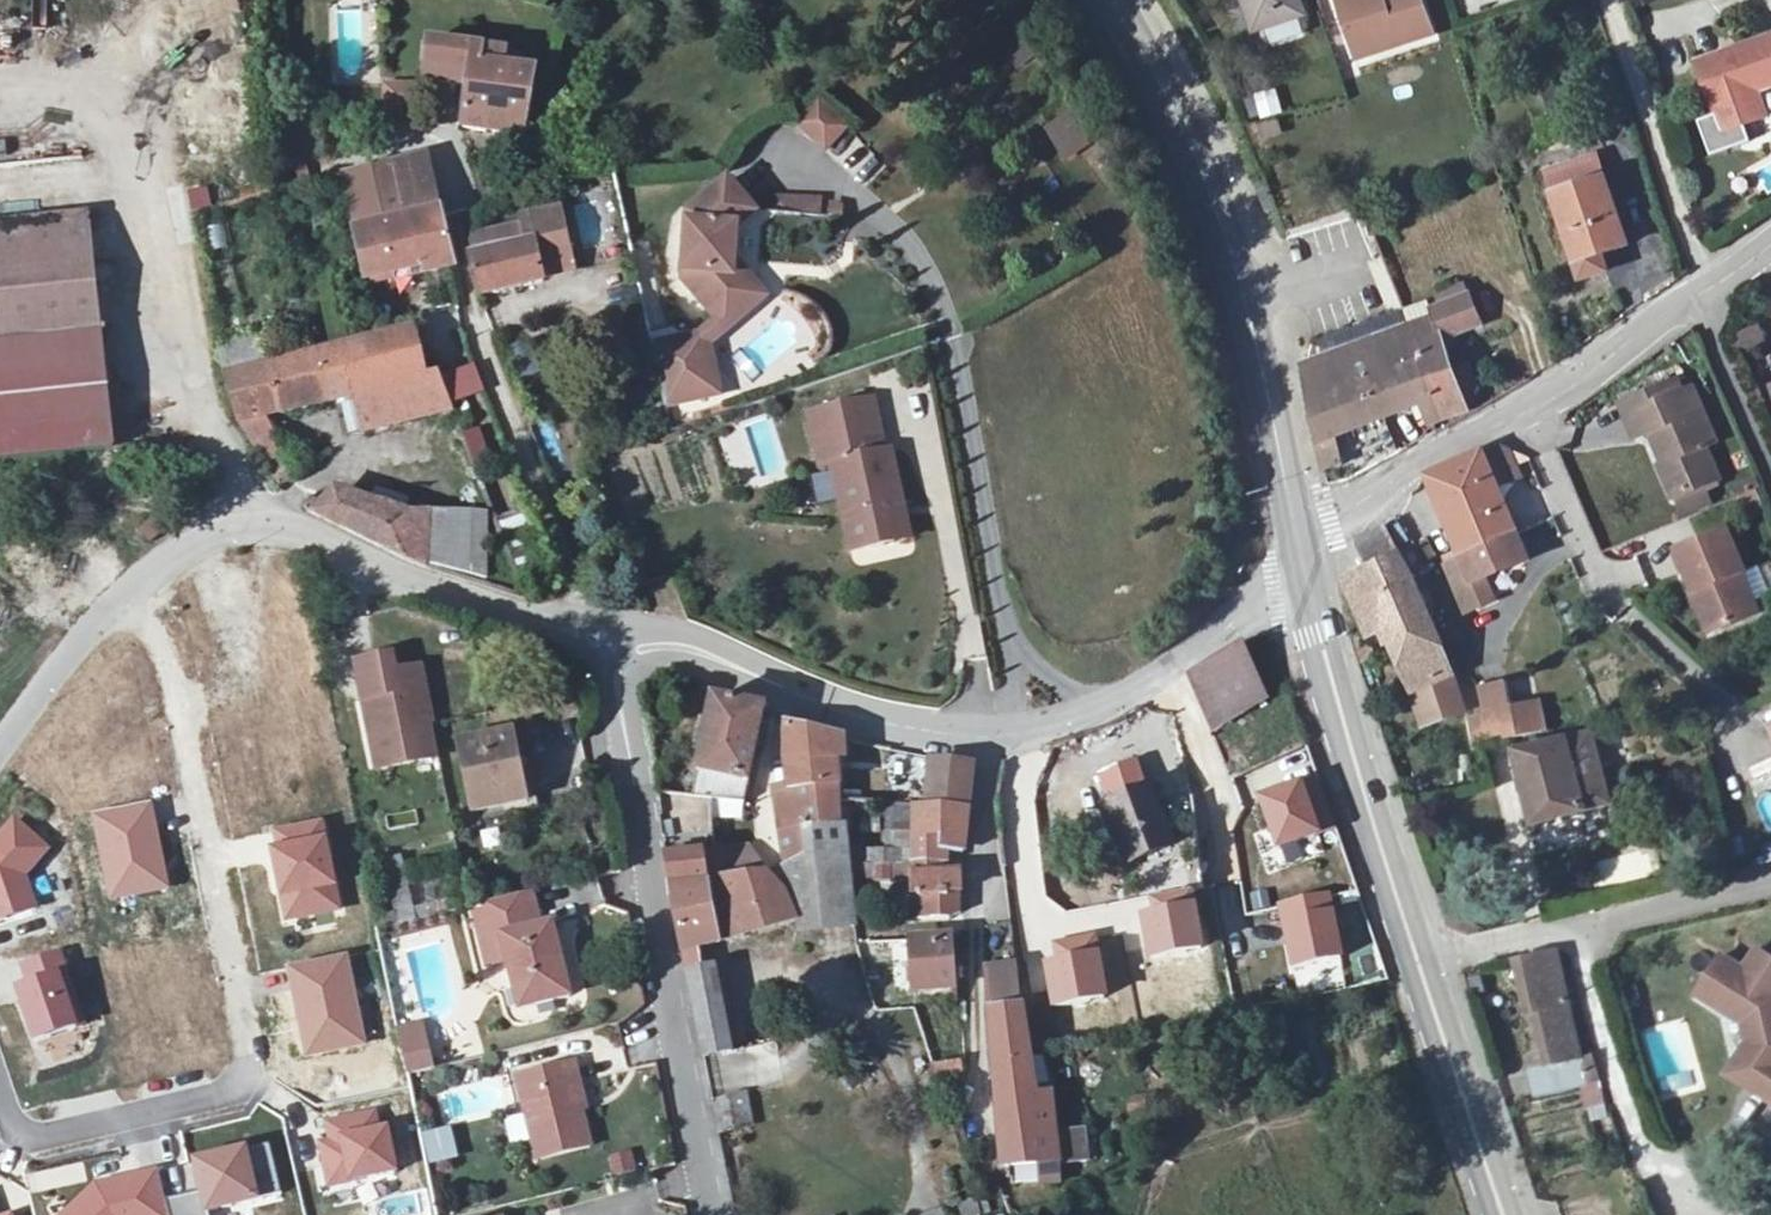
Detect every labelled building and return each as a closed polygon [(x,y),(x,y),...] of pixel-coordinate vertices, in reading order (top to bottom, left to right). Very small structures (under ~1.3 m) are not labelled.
[(1289,0),(1240,0),(1252,35),(1296,20),(1289,0)] [(1345,59),(1423,34),(1412,0),(1326,0),(1345,59)] [(476,44),(431,36),(427,56),(472,67),(464,122),(525,129),(531,93),(535,70),(476,57),(476,44)] [(1695,63),(1717,131),(1756,120),(1748,90),(1770,85),(1770,39),(1695,63)] [(382,91),(384,112),(430,104),(425,82),(382,91)] [(820,95),(794,126),(827,154),(852,123),(820,95)] [(1253,101),(1257,119),(1278,114),(1274,96),(1253,101)] [(1062,161),(1091,144),(1069,106),(1040,123),(1062,161)] [(1278,114),(1257,119),(1260,131),(1280,126),(1278,114)] [(867,187),(888,164),(860,140),(840,163),(867,187)] [(446,213),(434,162),(351,181),(363,234),(373,280),(429,267),(456,261),(446,213)] [(1617,256),(1593,173),(1544,187),(1573,282),(1593,274),(1590,265),(1617,256)] [(689,293),(729,330),(764,295),(741,275),(742,261),(744,229),(760,212),(729,181),(691,218),(689,293)] [(192,212),(212,207),(206,185),(186,190),(192,212)] [(840,215),(842,200),(762,193),(760,208),(840,215)] [(584,251),(571,209),(535,216),(529,218),(535,242),(484,257),(492,295),(556,278),(550,260),(584,251)] [(108,331),(97,214),(0,222),(0,341),(108,331)] [(632,249),(650,338),(669,335),(650,246),(632,249)] [(781,298),(742,261),(741,275),(764,295),(729,330),(741,341),(781,298)] [(1420,308),(1425,319),(1467,304),(1463,292),(1420,308)] [(1303,361),(1296,363),(1318,466),(1328,463),(1325,434),(1417,404),(1429,439),(1435,436),(1462,422),(1458,411),(1452,394),(1440,362),(1449,343),(1478,332),(1467,304),(1425,319),(1436,351),(1382,369),(1368,338),(1303,361)] [(1332,347),(1381,331),(1377,319),(1328,336),(1332,347)] [(1758,324),(1738,332),(1745,350),(1766,342),(1758,324)] [(729,330),(696,348),(713,410),(732,405),(719,356),(741,341),(729,330)] [(0,341),(0,455),(118,444),(108,331),(0,341)] [(228,379),(235,412),(249,437),(259,434),(255,422),(347,398),(359,433),(374,429),(375,435),(385,433),(384,427),(452,411),(438,375),(429,377),(418,331),(369,344),(228,379)] [(696,348),(657,356),(670,420),(713,410),(696,348)] [(1625,416),(1681,393),(1675,379),(1619,403),(1625,416)] [(1673,499),(1704,486),(1718,480),(1704,447),(1714,443),(1691,389),(1681,393),(1625,416),(1634,439),(1650,432),(1664,462),(1658,465),(1673,499)] [(1463,390),(1452,394),(1458,411),(1469,406),(1463,390)] [(885,515),(900,512),(889,457),(883,458),(872,405),(808,418),(819,472),(830,470),(847,556),(892,548),(885,515)] [(1383,425),(1348,434),(1357,469),(1393,459),(1383,425)] [(479,426),(462,431),(471,459),(488,453),(479,426)] [(277,442),(273,433),(263,438),(266,446),(277,442)] [(1483,454),(1497,488),(1521,478),(1510,451),(1499,447),(1483,454)] [(1497,488),(1483,454),(1482,452),(1427,477),(1461,557),(1443,563),(1464,613),(1493,601),(1484,579),(1528,560),(1517,535),(1497,488)] [(280,468),(268,472),(275,485),(287,481),(280,468)] [(1704,486),(1673,499),(1678,510),(1709,497),(1704,486)] [(316,512),(366,539),(419,563),(420,512),(398,513),(401,501),(372,490),(365,500),(333,489),(316,512)] [(885,515),(892,548),(907,545),(900,512),(885,515)] [(1435,696),(1444,719),(1464,712),(1413,581),(1384,527),(1355,542),(1370,570),(1344,583),(1358,609),(1369,636),(1386,630),(1416,704),(1435,696)] [(1722,531),(1675,550),(1692,593),(1696,592),(1713,633),(1752,618),(1735,576),(1739,574),(1722,531)] [(1739,574),(1735,576),(1752,618),(1756,616),(1739,574)] [(1707,635),(1713,633),(1696,592),(1692,593),(1690,594),(1707,635)] [(1261,702),(1236,647),(1185,677),(1207,730),(1261,702)] [(396,658),(359,665),(367,703),(378,701),(392,769),(442,759),(436,727),(424,669),(399,675),(396,658)] [(1547,732),(1540,702),(1517,705),(1510,706),(1504,681),(1477,688),(1486,713),(1497,711),(1504,742),(1547,732)] [(1426,727),(1444,719),(1435,696),(1416,704),(1426,727)] [(378,701),(367,703),(381,772),(392,769),(378,701)] [(709,772),(764,786),(780,714),(726,701),(709,772)] [(792,807),(777,809),(785,857),(807,855),(808,864),(811,895),(819,908),(829,915),(848,920),(844,829),(840,804),(855,805),(887,808),(885,788),(839,786),(837,761),(855,743),(787,729),(789,764),(791,792),(792,807)] [(533,800),(514,730),(470,742),(488,812),(533,800)] [(1609,804),(1590,733),(1514,753),(1532,824),(1609,804)] [(955,835),(974,835),(973,773),(931,774),(932,794),(927,794),(928,852),(907,851),(906,872),(928,873),(927,880),(923,880),(924,898),(960,898),(961,880),(969,881),(970,862),(955,861),(955,853),(955,835)] [(1168,842),(1141,787),(1095,809),(1122,864),(1168,842)] [(792,807),(791,792),(775,795),(777,809),(792,807)] [(1768,831),(1770,830),(1770,797),(1758,801),(1768,831)] [(149,803),(95,814),(113,898),(166,887),(149,803)] [(29,908),(18,879),(39,852),(11,824),(0,835),(0,917),(29,908)] [(339,915),(325,847),(322,829),(276,838),(280,856),(273,857),(286,925),(339,915)] [(675,855),(679,881),(703,1054),(722,1053),(711,967),(703,968),(703,945),(804,924),(794,902),(777,882),(770,881),(726,881),(712,881),(709,855),(675,855)] [(393,886),(397,923),(413,921),(408,885),(393,886)] [(505,926),(515,967),(526,1013),(581,1000),(562,924),(547,928),(537,893),(480,908),(485,930),(505,926)] [(505,926),(485,930),(495,972),(515,967),(505,926)] [(965,989),(959,939),(921,941),(926,991),(965,989)] [(1692,998),(1720,1016),(1730,1058),(1735,1061),(1728,1073),(1770,1100),(1770,956),(1756,947),(1743,968),(1721,953),(1692,998)] [(1548,950),(1516,957),(1517,962),(1522,961),(1526,977),(1521,978),(1522,980),(1519,981),(1525,1008),(1532,1006),(1546,1064),(1521,1070),(1527,1095),(1574,1084),(1575,1091),(1594,1087),(1592,1080),(1585,1055),(1574,1058),(1548,950)] [(361,1052),(345,961),(289,971),(304,1062),(361,1052)] [(13,998),(29,1047),(76,1031),(60,982),(54,964),(19,975),(25,994),(13,998)] [(1046,1100),(1040,1054),(1031,992),(998,994),(1013,1169),(1066,1163),(1058,1099),(1046,1100)] [(422,1028),(400,1033),(410,1076),(432,1070),(422,1028)] [(963,1066),(948,1070),(952,1088),(966,1084),(963,1066)] [(590,1134),(586,1115),(580,1090),(587,1088),(581,1067),(520,1082),(536,1147),(590,1134)] [(593,1113),(587,1088),(580,1090),(586,1115),(593,1113)] [(387,1131),(377,1133),(374,1114),(327,1123),(331,1142),(321,1144),(329,1183),(395,1171),(387,1131)] [(506,1121),(512,1143),(529,1139),(523,1117),(506,1121)] [(428,1157),(454,1155),(452,1129),(426,1131),(428,1157)] [(161,1204),(164,1214),(204,1214),(283,1195),(271,1147),(193,1166),(200,1195),(161,1204)] [(629,1150),(608,1155),(612,1174),(634,1168),(629,1150)] [(161,1204),(155,1176),(97,1190),(98,1193),(94,1189),(66,1214),(164,1214),(161,1204)]
